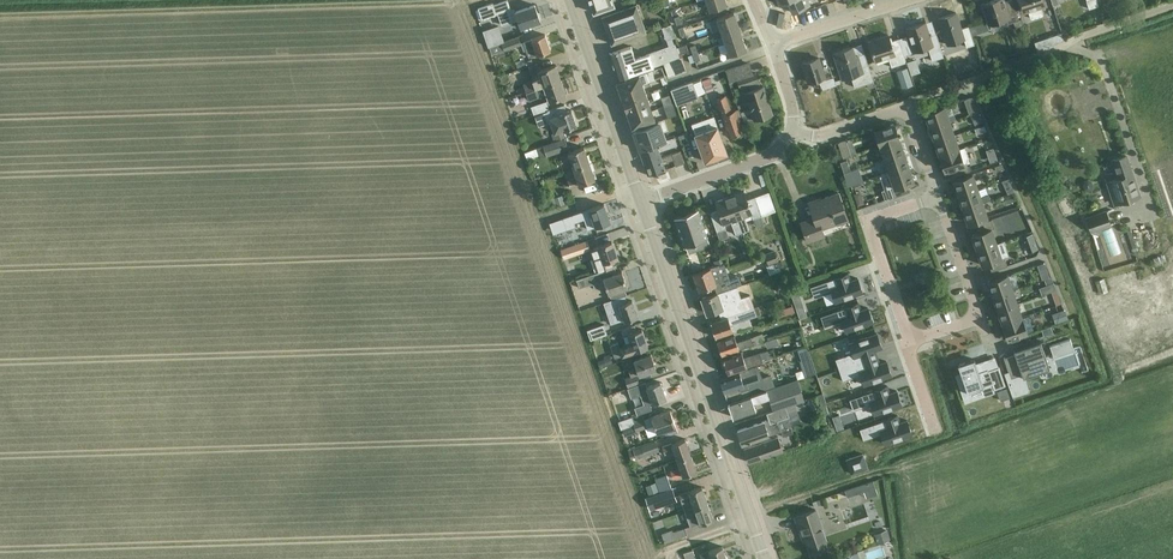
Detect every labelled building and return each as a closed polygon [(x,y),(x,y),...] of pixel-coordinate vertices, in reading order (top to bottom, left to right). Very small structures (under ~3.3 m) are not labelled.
[(606,9),(614,5),(612,0),(590,0),(594,13),(606,9)] [(716,9),(727,5),(726,0),(706,0),(710,11),(716,9)] [(780,4),(788,1),(793,13),(810,5),(808,0),(778,0),(780,4)] [(1019,20),(1013,0),(1009,0),(1005,1),(1004,0),(993,0),(982,4),(989,24),(1006,19),(1008,24),(1014,22),(1016,27),(1025,25),(1023,19),(1019,20)] [(1042,6),(1046,5),(1045,0),(1019,0),(1023,13),(1029,11),(1031,18),(1044,14),(1042,6)] [(1097,0),(1087,0),(1090,8),(1099,5),(1097,0)] [(541,20),(535,4),(511,13),(509,9),(505,11),(502,1),(488,6),(488,5),(477,8),(481,21),(499,15),(502,24),(518,19),(521,27),(541,20)] [(602,16),(612,44),(646,32),(637,5),(602,16)] [(721,31),(739,25),(734,12),(717,18),(721,31)] [(939,18),(948,45),(965,39),(967,47),(975,44),(969,26),(962,28),(956,12),(939,18)] [(930,35),(925,23),(907,29),(915,51),(928,47),(933,61),(944,57),(937,33),(930,35)] [(499,25),(483,30),(488,46),(504,41),(499,25)] [(721,31),(726,43),(743,37),(739,25),(721,31)] [(655,37),(660,49),(670,45),(666,33),(655,37)] [(1051,37),(1035,42),(1038,51),(1054,46),(1054,44),(1064,40),(1062,33),(1051,37)] [(529,57),(539,54),(551,50),(545,34),(524,41),(525,46),(523,47),(524,51),(526,50),(529,57)] [(906,62),(907,62),(905,55),(902,45),(899,38),(898,38),(898,39),(891,41),(889,35),(869,41),(876,62),(889,57),(892,67),(906,62)] [(518,36),(489,47),(492,55),(521,44),(518,36)] [(747,50),(743,37),(726,43),(730,56),(747,50)] [(909,43),(902,45),(905,55),(912,53),(909,43)] [(680,57),(677,48),(676,44),(635,58),(632,46),(609,53),(618,79),(654,67),(664,63),(680,57)] [(689,51),(687,45),(679,47),(681,54),(689,51)] [(876,87),(874,81),(865,53),(856,56),(853,46),(834,53),(843,79),(851,76),(855,87),(867,83),(869,89),(876,87)] [(687,71),(682,57),(676,59),(681,73),(687,71)] [(824,89),(837,85),(841,83),(840,79),(835,81),(834,76),(826,79),(819,58),(803,63),(809,82),(818,79),(824,89)] [(681,73),(676,59),(670,61),(675,75),(681,73)] [(916,59),(907,62),(911,74),(919,71),(916,59)] [(675,75),(670,61),(664,63),(669,77),(675,75)] [(556,65),(544,68),(539,70),(544,85),(561,80),(556,65)] [(756,72),(738,79),(741,87),(749,85),(750,89),(742,92),(746,102),(743,103),(744,104),(750,102),(752,108),(740,112),(744,122),(755,119),(772,113),(763,86),(761,86),(759,81),(759,80),(758,80),(756,74),(757,73),(756,72)] [(645,73),(617,83),(620,91),(643,84),(648,83),(645,73)] [(897,79),(900,95),(911,93),(908,76),(897,79)] [(515,95),(537,88),(534,80),(512,88),(515,95)] [(561,80),(544,85),(549,101),(566,95),(561,80)] [(678,104),(700,97),(694,81),(672,89),(678,104)] [(646,93),(643,84),(620,92),(623,101),(646,93)] [(705,99),(712,97),(709,87),(702,89),(705,99)] [(537,88),(515,95),(515,96),(527,92),(529,100),(540,96),(537,88)] [(649,102),(646,93),(623,101),(626,110),(649,102)] [(741,124),(740,120),(737,110),(731,112),(726,96),(717,99),(727,129),(730,128),(732,135),(742,132),(740,125),(741,124)] [(972,96),(964,99),(969,114),(979,111),(972,96)] [(547,101),(532,106),(535,115),(550,109),(547,101)] [(652,111),(649,102),(626,110),(629,119),(652,111)] [(565,137),(563,131),(577,126),(571,110),(567,111),(564,104),(550,109),(535,115),(539,126),(551,121),(555,133),(552,134),(554,141),(565,137)] [(925,112),(930,127),(949,121),(944,106),(925,112)] [(655,120),(652,111),(629,119),(632,128),(655,120)] [(979,112),(972,115),(976,125),(983,121),(979,112)] [(704,119),(692,124),(696,134),(695,134),(705,161),(727,153),(718,126),(717,126),(715,121),(706,124),(704,119)] [(930,127),(935,141),(954,135),(949,121),(930,127)] [(640,149),(667,140),(662,122),(650,126),(634,132),(640,149)] [(875,130),(880,143),(899,137),(894,123),(875,130)] [(985,125),(977,128),(979,133),(987,131),(985,125)] [(935,141),(940,156),(959,150),(954,135),(935,141)] [(554,141),(543,145),(547,156),(569,148),(565,137),(554,141)] [(659,152),(670,148),(678,145),(675,137),(667,140),(640,149),(645,163),(661,158),(659,152)] [(880,143),(885,158),(904,151),(899,137),(880,143)] [(851,155),(846,141),(839,143),(844,157),(851,155)] [(570,159),(573,168),(589,162),(584,146),(559,155),(562,162),(570,159)] [(994,148),(987,150),(991,162),(998,160),(994,148)] [(959,150),(940,156),(945,170),(951,168),(954,176),(970,171),(967,162),(964,163),(959,150)] [(672,154),(661,158),(645,163),(649,175),(665,170),(662,162),(666,160),(667,162),(674,160),(676,165),(685,162),(681,151),(672,154)] [(885,158),(890,172),(909,166),(904,151),(885,158)] [(1139,195),(1130,167),(1126,156),(1113,160),(1120,178),(1108,182),(1115,203),(1139,195)] [(570,187),(584,182),(595,179),(589,162),(573,168),(576,176),(568,179),(570,187)] [(909,166),(890,172),(895,187),(892,188),(895,197),(911,191),(908,183),(914,181),(909,166)] [(844,173),(846,179),(853,176),(851,170),(844,173)] [(954,180),(959,194),(978,188),(973,174),(954,180)] [(1015,192),(1009,178),(1002,181),(1008,195),(1015,192)] [(959,194),(964,209),(983,202),(978,188),(959,194)] [(730,196),(742,233),(749,230),(745,217),(752,215),(753,218),(762,215),(755,196),(747,199),(744,191),(730,196)] [(1013,193),(1005,197),(1007,204),(1016,200),(1013,193)] [(807,242),(819,238),(824,236),(822,228),(847,219),(839,195),(810,205),(814,219),(801,224),(807,242)] [(565,204),(564,199),(560,196),(555,197),(558,206),(565,204)] [(719,209),(711,212),(717,231),(726,228),(725,224),(732,222),(736,235),(742,233),(730,196),(716,201),(719,209)] [(983,202),(964,209),(969,223),(987,217),(983,202)] [(582,211),(563,218),(566,225),(566,224),(568,229),(576,226),(574,222),(585,219),(588,229),(591,228),(592,228),(610,222),(604,203),(582,211)] [(710,245),(707,234),(700,215),(710,211),(707,204),(697,208),(698,210),(675,218),(684,246),(688,244),(691,252),(710,245)] [(1112,225),(1107,211),(1086,218),(1091,232),(1112,225)] [(979,232),(973,234),(978,250),(997,243),(992,229),(995,228),(992,219),(976,224),(979,232)] [(894,226),(880,231),(884,240),(898,235),(894,226)] [(1033,233),(1023,237),(1027,245),(1036,242),(1033,233)] [(560,250),(563,259),(590,250),(587,241),(560,250)] [(596,256),(593,257),(598,272),(613,267),(611,259),(617,257),(612,241),(594,248),(596,256)] [(997,243),(978,250),(983,265),(989,263),(992,271),(1008,265),(1005,257),(1009,255),(1005,241),(997,243)] [(774,252),(765,255),(768,264),(778,261),(774,252)] [(782,261),(768,266),(770,274),(785,269),(782,261)] [(722,292),(741,285),(734,266),(728,268),(726,263),(725,263),(717,266),(723,282),(720,283),(722,292)] [(609,294),(612,300),(627,295),(624,288),(628,287),(622,271),(616,273),(614,266),(613,267),(598,272),(577,280),(580,287),(592,283),(595,289),(606,285),(609,294)] [(700,291),(711,287),(716,285),(711,268),(694,274),(700,291)] [(730,316),(744,311),(741,303),(739,304),(735,295),(783,278),(781,271),(741,285),(722,292),(702,298),(707,313),(712,311),(713,314),(727,309),(730,316)] [(836,278),(811,287),(815,297),(832,291),(836,302),(863,292),(858,278),(851,280),(849,273),(835,278),(836,278)] [(988,281),(993,295),(1012,289),(1007,274),(988,281)] [(1047,284),(1039,287),(1042,294),(1052,291),(1056,289),(1054,282),(1047,284)] [(798,289),(791,291),(793,298),(800,295),(798,289)] [(993,295),(998,310),(1017,303),(1012,289),(993,295)] [(625,321),(626,320),(638,316),(632,300),(599,311),(603,322),(612,319),(611,316),(622,313),(625,321)] [(846,307),(821,316),(825,327),(842,321),(846,331),(873,322),(868,307),(861,310),(859,302),(846,307)] [(998,310),(1003,324),(1022,318),(1017,303),(998,310)] [(731,325),(745,320),(757,316),(757,315),(760,314),(758,306),(744,311),(730,316),(711,323),(716,337),(733,331),(731,325)] [(793,306),(775,312),(777,318),(795,312),(793,306)] [(804,308),(797,310),(800,318),(807,316),(804,308)] [(1063,308),(1051,312),(1054,322),(1066,317),(1063,308)] [(1022,318),(1003,324),(1008,339),(1027,332),(1022,318)] [(604,324),(587,330),(591,340),(607,334),(604,324)] [(615,358),(637,350),(648,346),(642,328),(637,330),(635,324),(621,329),(623,336),(626,345),(620,347),(618,342),(610,345),(615,358)] [(1051,326),(1042,329),(1044,336),(1053,332),(1051,326)] [(853,352),(836,359),(840,370),(878,356),(875,349),(882,347),(877,333),(850,342),(853,352)] [(722,356),(733,352),(764,341),(762,334),(737,342),(734,336),(717,342),(722,356)] [(765,341),(767,348),(780,344),(777,337),(765,341)] [(1070,339),(1060,342),(1064,354),(1074,350),(1070,339)] [(1005,357),(1004,358),(1008,371),(1005,372),(1013,396),(1030,391),(1025,375),(1038,370),(1036,364),(1048,361),(1041,340),(1020,347),(1022,354),(1006,360),(1005,357)] [(807,347),(800,349),(803,360),(810,357),(807,347)] [(742,353),(734,355),(723,359),(728,373),(770,359),(775,357),(772,349),(744,358),(742,353)] [(639,374),(644,372),(656,368),(651,354),(634,360),(637,368),(629,370),(631,376),(625,378),(628,387),(639,383),(636,374),(638,373),(639,374)] [(610,355),(604,357),(604,358),(606,363),(607,365),(613,363),(610,355)] [(878,356),(840,370),(843,380),(861,374),(865,385),(892,375),(887,361),(880,363),(878,356)] [(975,359),(958,364),(968,392),(992,383),(994,389),(1006,385),(999,366),(989,370),(988,369),(979,372),(975,359)] [(740,374),(720,380),(732,417),(756,409),(754,402),(769,397),(766,389),(775,386),(772,374),(763,377),(759,365),(739,371),(740,374)] [(793,381),(779,386),(786,406),(805,399),(801,389),(797,391),(793,381)] [(645,383),(628,388),(632,398),(641,395),(644,404),(650,403),(652,402),(652,403),(655,402),(666,398),(660,382),(646,386),(645,383)] [(875,390),(850,399),(854,410),(871,404),(875,414),(902,405),(897,390),(890,393),(888,385),(874,390),(875,390)] [(1007,388),(997,391),(1000,401),(1010,397),(1007,388)] [(829,413),(823,394),(819,395),(826,415),(829,413)] [(644,404),(635,408),(637,414),(652,409),(650,403),(644,404)] [(766,420),(748,426),(737,430),(742,444),(781,431),(791,428),(792,427),(788,417),(790,417),(786,407),(767,413),(771,423),(768,424),(766,420)] [(657,433),(664,430),(676,426),(670,410),(634,423),(632,416),(618,421),(621,429),(634,425),(636,431),(654,424),(657,433)] [(885,420),(860,429),(864,439),(881,433),(885,444),(912,434),(907,420),(900,422),(898,415),(885,419),(885,420)] [(781,431),(780,431),(782,436),(792,433),(791,428),(781,431)] [(743,448),(748,462),(749,462),(749,461),(760,458),(760,457),(782,450),(778,436),(743,448)] [(674,450),(677,459),(691,454),(685,438),(662,446),(665,454),(674,450)] [(634,449),(637,459),(660,451),(656,442),(634,449)] [(863,453),(848,459),(853,473),(868,468),(863,453)] [(673,479),(685,474),(697,471),(691,454),(677,459),(680,468),(671,471),(673,479)] [(655,478),(657,482),(646,485),(649,494),(671,487),(667,474),(655,478)] [(874,481),(845,491),(848,497),(876,487),(874,481)] [(682,502),(685,510),(708,502),(702,487),(679,495),(682,502)] [(671,490),(662,493),(665,504),(675,501),(671,490)] [(691,527),(702,523),(713,519),(708,502),(685,510),(688,519),(691,527)] [(810,553),(822,550),(829,547),(816,509),(795,517),(802,536),(804,535),(810,553)] [(673,531),(676,539),(687,535),(685,527),(673,531)] [(673,529),(662,533),(665,543),(676,539),(673,531),(673,529)] [(878,544),(891,539),(887,529),(875,533),(878,544)] [(723,546),(700,554),(701,558),(710,558),(712,558),(727,558),(723,546)] [(696,557),(693,550),(678,556),(679,558),(692,558),(696,557)]
